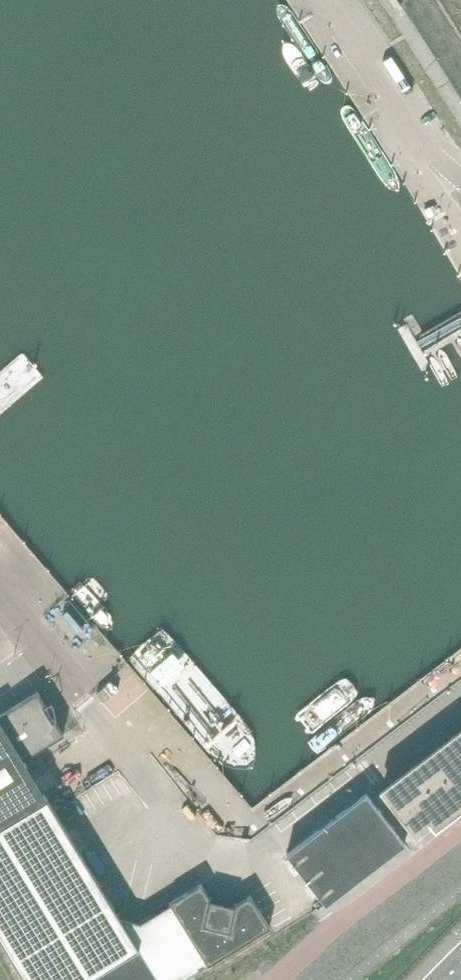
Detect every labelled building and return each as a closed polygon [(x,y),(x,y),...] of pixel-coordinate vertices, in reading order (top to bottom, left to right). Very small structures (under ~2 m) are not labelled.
[(61,638),(74,627),(54,604),(41,615),(61,638)] [(65,734),(39,691),(0,715),(0,937),(26,979),(181,979),(208,964),(209,965),(271,927),(252,895),(236,904),(230,903),(231,900),(219,897),(218,900),(212,899),(202,883),(170,903),(171,904),(129,930),(24,759),(65,734)] [(383,792),(414,832),(430,820),(436,829),(460,810),(460,732),(383,792)] [(327,904),(406,843),(367,793),(288,854),(327,904)]
